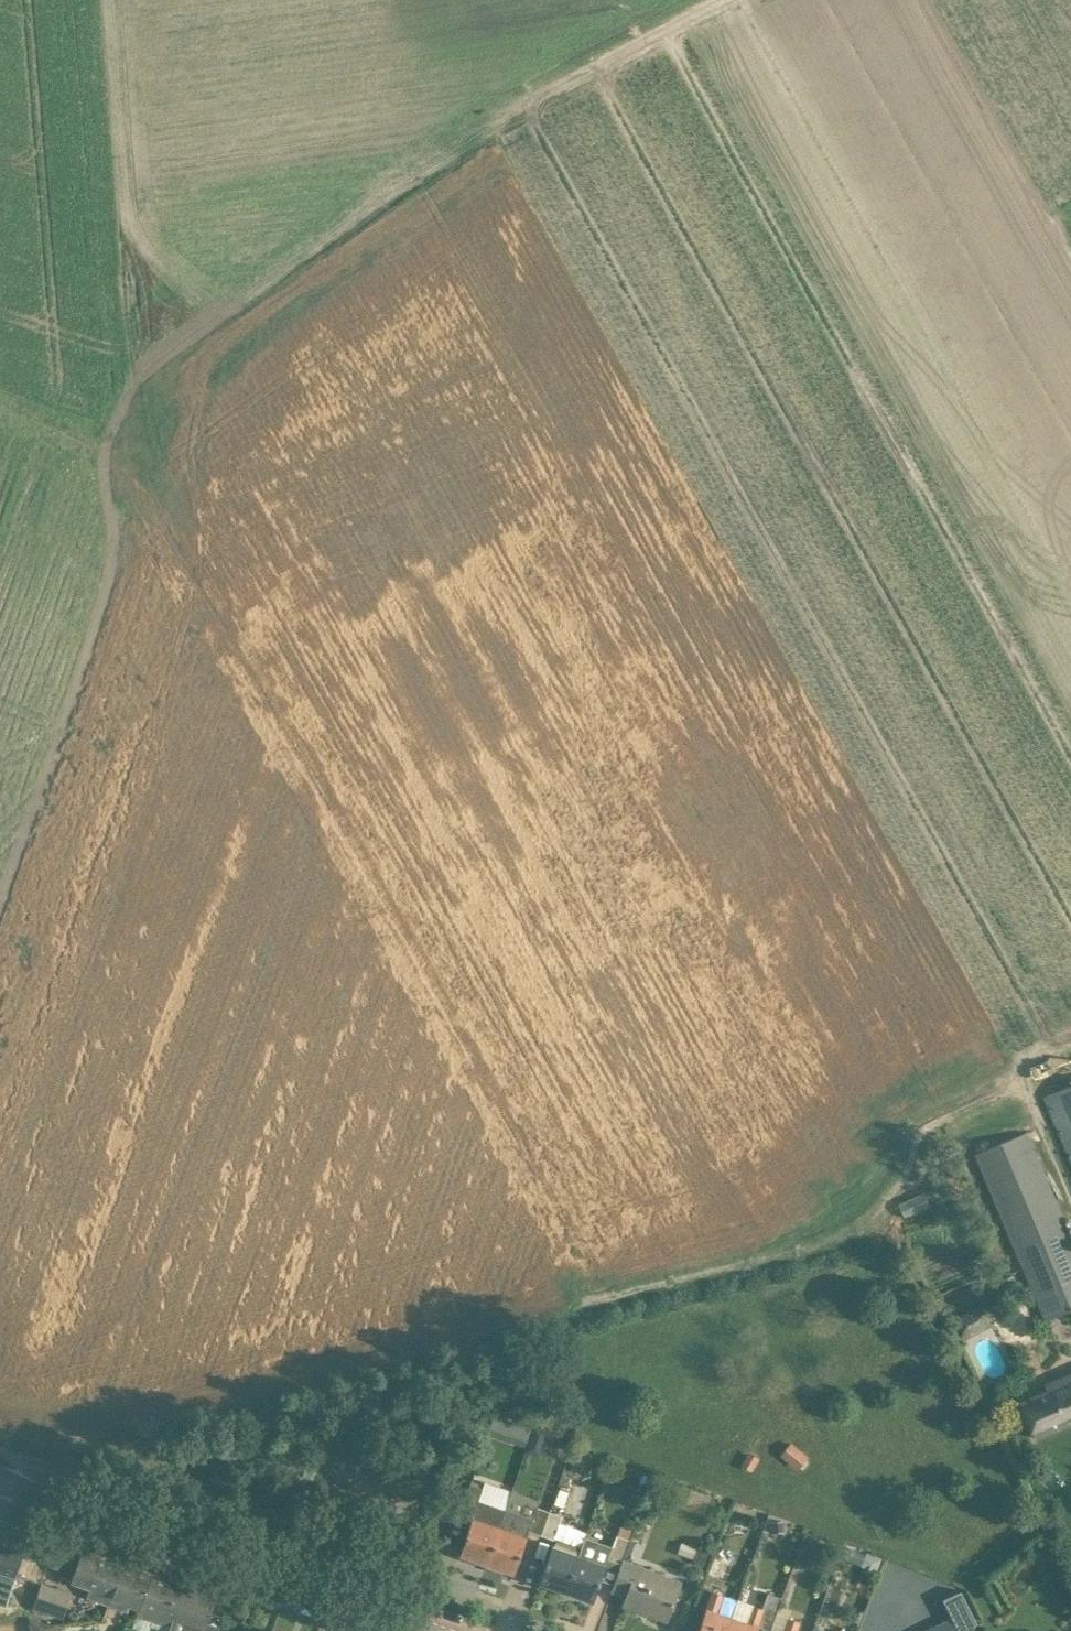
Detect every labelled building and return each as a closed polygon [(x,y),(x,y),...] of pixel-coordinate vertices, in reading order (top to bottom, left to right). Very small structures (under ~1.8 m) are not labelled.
[(1045,1089),(1070,1156),(1070,1079),(1045,1089)] [(1070,1309),(1070,1230),(1033,1129),(980,1149),(1044,1319),(1070,1309)] [(952,1320),(962,1338),(970,1334),(961,1316),(952,1320)] [(1042,1382),(1045,1391),(1020,1401),(1035,1437),(1070,1421),(1070,1370),(1042,1382)] [(518,1423),(514,1436),(527,1441),(531,1428),(518,1423)] [(548,1431),(534,1426),(529,1440),(536,1443),(545,1438),(548,1431)] [(808,1456),(792,1442),(781,1455),(797,1469),(808,1456)] [(763,1454),(748,1448),(741,1464),(756,1471),(763,1454)] [(574,1449),(573,1463),(592,1464),(593,1451),(574,1449)] [(470,1483),(470,1484),(462,1507),(474,1511),(472,1519),(460,1554),(487,1563),(499,1528),(498,1528),(503,1514),(477,1504),(483,1488),(470,1483)] [(639,1520),(653,1525),(659,1505),(645,1500),(639,1520)] [(487,1563),(514,1573),(521,1552),(526,1538),(528,1531),(541,1535),(549,1512),(537,1508),(536,1507),(532,1518),(505,1509),(499,1528),(487,1563)] [(541,1535),(553,1540),(562,1516),(549,1512),(541,1535)] [(768,1522),(769,1530),(783,1529),(782,1520),(768,1522)] [(604,1566),(618,1571),(623,1560),(630,1539),(617,1534),(605,1566),(578,1557),(566,1591),(593,1601),(600,1580),(604,1566)] [(25,1550),(0,1542),(0,1590),(8,1593),(15,1573),(17,1574),(25,1550)] [(709,1550),(698,1547),(698,1548),(694,1557),(694,1558),(696,1563),(703,1566),(709,1550)] [(845,1559),(861,1565),(861,1566),(876,1571),(881,1557),(866,1552),(866,1553),(849,1547),(843,1548),(841,1553),(845,1559)] [(103,1603),(107,1604),(108,1604),(123,1562),(83,1548),(71,1582),(91,1589),(88,1598),(103,1603)] [(539,1582),(566,1591),(578,1557),(550,1548),(546,1561),(539,1582)] [(612,1589),(613,1590),(626,1595),(623,1603),(667,1620),(681,1581),(634,1564),(623,1560),(618,1571),(612,1589)] [(138,1615),(153,1573),(123,1562),(108,1604),(107,1604),(103,1617),(111,1619),(115,1607),(127,1611),(129,1606),(140,1609),(138,1615)] [(174,1617),(204,1628),(216,1596),(153,1573),(138,1615),(171,1626),(174,1617)] [(32,1609),(62,1619),(71,1593),(41,1583),(32,1609)] [(738,1599),(737,1599),(731,1616),(715,1612),(720,1594),(710,1591),(703,1618),(698,1630),(727,1630),(738,1599)] [(782,1598),(767,1593),(761,1608),(750,1605),(750,1604),(738,1599),(727,1630),(756,1630),(758,1626),(770,1630),(782,1598)] [(800,1621),(788,1616),(783,1630),(797,1630),(800,1621)] [(952,1618),(951,1616),(921,1630),(958,1630),(952,1618)] [(29,1618),(33,1630),(58,1630),(58,1624),(29,1618)]
